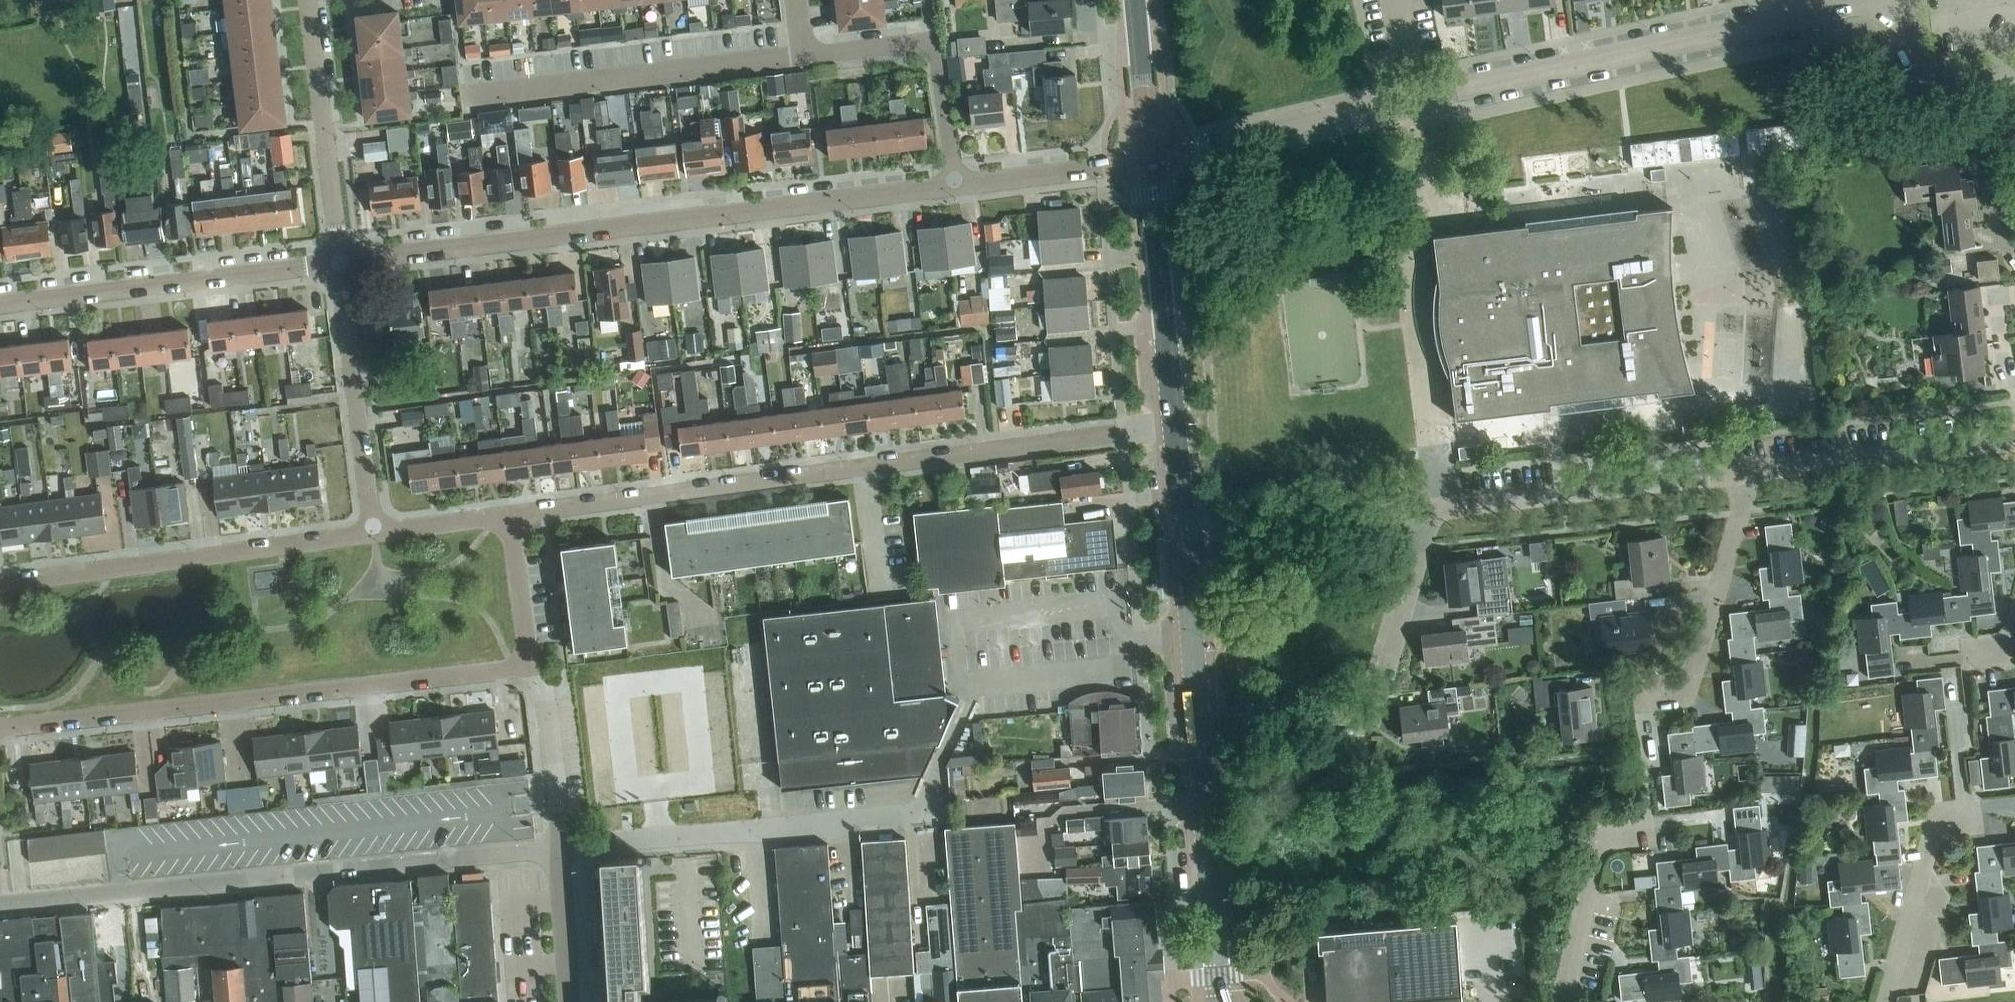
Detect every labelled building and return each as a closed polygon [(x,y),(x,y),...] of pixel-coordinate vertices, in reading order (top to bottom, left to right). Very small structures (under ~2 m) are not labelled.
[(116,0),(93,0),(94,10),(116,7),(116,0)] [(270,0),(224,0),(217,2),(218,8),(270,2),(270,0)] [(483,0),(458,0),(459,3),(462,23),(485,20),(483,0)] [(506,0),(483,0),(485,20),(508,17),(506,0)] [(529,0),(506,0),(508,17),(530,14),(529,0)] [(552,0),(529,0),(530,14),(553,11),(552,0)] [(574,0),(552,0),(553,11),(575,8),(574,0)] [(597,0),(574,0),(575,8),(598,5),(597,0)] [(619,0),(597,0),(598,5),(611,4),(614,13),(621,12),(619,0)] [(641,0),(619,0),(621,12),(627,11),(628,2),(641,0)] [(666,13),(674,12),(672,0),(664,0),(666,13)] [(881,0),(839,5),(841,27),(866,24),(866,25),(883,23),(883,22),(884,22),(881,0)] [(1072,29),(1069,0),(1043,0),(1030,1),(1030,0),(997,0),(998,20),(1030,17),(1032,32),(1072,29)] [(1445,17),(1473,13),(1471,0),(1443,0),(1445,17)] [(1473,13),(1500,10),(1499,0),(1471,0),(1473,13)] [(1500,10),(1527,7),(1526,0),(1499,0),(1500,10)] [(273,26),(271,11),(270,2),(218,8),(219,15),(229,15),(231,31),(273,26)] [(409,19),(399,20),(398,11),(385,13),(384,12),(375,13),(375,14),(359,16),(362,36),(357,37),(359,54),(402,48),(400,34),(410,33),(409,19)] [(748,13),(736,14),(737,25),(749,24),(748,13)] [(723,28),(736,27),(735,14),(722,16),(723,28)] [(453,34),(451,18),(440,19),(441,36),(453,34)] [(644,23),(646,37),(656,35),(654,21),(644,23)] [(196,34),(195,22),(181,23),(182,36),(196,34)] [(703,22),(691,23),(692,31),(704,29),(703,22)] [(603,43),(624,40),(622,24),(601,27),(603,43)] [(276,50),(274,34),(273,26),(231,31),(233,47),(223,50),(224,56),(276,50)] [(589,45),(603,43),(601,27),(587,29),(589,45)] [(184,49),(198,47),(196,34),(182,36),(183,41),(184,49)] [(454,42),(453,34),(441,36),(442,43),(454,42)] [(568,34),(558,35),(559,48),(570,46),(568,34)] [(987,53),(986,35),(958,37),(959,55),(987,53)] [(544,50),(556,48),(555,38),(543,40),(544,50)] [(497,43),(499,55),(510,53),(509,41),(497,43)] [(525,52),(523,42),(513,43),(515,53),(525,52)] [(480,58),(478,44),(464,46),(466,60),(480,58)] [(412,47),(402,48),(359,54),(362,75),(405,70),(403,57),(412,54),(412,47)] [(1079,113),(1075,74),(1047,76),(1045,49),(1009,52),(1009,51),(1008,51),(1013,90),(1010,65),(1034,63),(1035,83),(1045,83),(1048,115),(1079,113)] [(279,74),(277,58),(276,50),(224,56),(225,62),(235,63),(237,79),(279,74)] [(1008,51),(1009,51),(1009,50),(988,53),(990,67),(983,68),(986,93),(970,95),(973,125),(1005,121),(1001,92),(1013,90),(1008,51)] [(963,56),(947,58),(950,81),(966,79),(963,56)] [(442,65),(444,84),(459,82),(456,64),(442,65)] [(198,69),(189,70),(190,85),(200,83),(198,69)] [(414,69),(405,70),(362,75),(364,97),(407,91),(406,78),(415,75),(414,69)] [(139,87),(138,73),(126,74),(127,88),(139,87)] [(282,97),(280,82),(279,74),(237,79),(238,94),(229,97),(230,104),(282,97)] [(767,75),(769,94),(786,92),(784,74),(767,75)] [(703,97),(716,83),(701,85),(703,97)] [(191,86),(193,98),(205,97),(203,85),(191,86)] [(734,89),(719,90),(722,116),(736,114),(734,89)] [(417,90),(407,91),(364,97),(367,119),(391,116),(408,114),(410,114),(408,99),(418,97),(417,90)] [(426,102),(442,100),(441,91),(425,93),(426,102)] [(696,95),(686,97),(688,109),(697,107),(696,95)] [(285,122),(282,97),(230,104),(231,110),(240,111),(242,127),(285,122)] [(903,148),(897,98),(889,99),(892,121),(875,123),(878,151),(903,148)] [(904,98),(897,98),(903,148),(927,145),(924,117),(906,119),(904,98)] [(608,115),(606,100),(594,101),(597,125),(610,124),(609,115),(608,115)] [(581,119),(580,101),(570,102),(571,120),(581,119)] [(665,143),(663,124),(660,103),(651,104),(651,109),(660,178),(679,176),(675,142),(665,143)] [(854,154),(848,104),(841,105),(844,127),(826,129),(830,157),(854,154)] [(878,151),(875,123),(858,125),(855,104),(848,104),(854,154),(878,151)] [(797,105),(787,106),(794,162),(813,159),(809,128),(800,129),(797,105)] [(794,162),(787,106),(778,107),(781,131),(771,132),(775,164),(794,162)] [(531,107),(519,108),(521,119),(532,118),(531,107)] [(513,132),(510,109),(479,113),(482,136),(513,132)] [(660,178),(651,109),(642,110),(644,127),(646,146),(636,147),(640,181),(660,178)] [(194,114),(195,126),(209,125),(208,113),(194,114)] [(742,134),(740,114),(732,115),(721,117),(723,131),(730,130),(733,151),(735,151),(737,169),(763,165),(759,132),(742,134)] [(709,119),(700,120),(706,172),(726,170),(722,137),(719,118),(709,119)] [(470,119),(447,122),(449,139),(473,137),(470,119)] [(706,172),(700,120),(690,121),(693,140),(682,141),(686,175),(706,172)] [(429,122),(418,124),(419,131),(430,130),(429,122)] [(1805,122),(1745,129),(1748,153),(1808,145),(1805,122)] [(134,158),(131,126),(118,127),(121,159),(134,158)] [(390,151),(409,149),(406,126),(387,129),(390,151)] [(529,126),(514,128),(516,141),(518,163),(519,163),(521,176),(522,176),(525,195),(549,192),(545,160),(533,161),(529,126)] [(619,126),(609,128),(616,184),(635,181),(631,149),(622,150),(619,126)] [(616,184),(609,128),(600,129),(603,153),(593,154),(597,186),(616,184)] [(73,151),(70,130),(45,133),(48,154),(73,151)] [(582,156),(570,157),(569,149),(573,148),(571,134),(567,130),(554,131),(556,146),(558,159),(559,159),(562,190),(586,187),(582,156)] [(1740,154),(1738,130),(1630,143),(1633,167),(1740,154)] [(248,133),(250,150),(260,149),(258,131),(248,133)] [(289,132),(269,135),(273,163),(293,160),(289,132)] [(387,153),(386,140),(364,143),(365,155),(387,153)] [(453,188),(449,154),(447,141),(437,142),(438,155),(440,175),(427,176),(429,194),(430,194),(431,206),(454,203),(452,189),(453,188)] [(206,150),(205,142),(187,144),(188,152),(206,150)] [(512,182),(508,150),(507,143),(497,144),(499,168),(485,169),(488,186),(489,186),(490,199),(513,196),(511,182),(512,182)] [(483,170),(485,170),(483,150),(482,145),(470,147),(473,171),(458,173),(460,190),(462,190),(463,202),(485,200),(483,185),(485,185),(483,170)] [(183,156),(182,147),(170,148),(171,157),(183,156)] [(118,223),(109,153),(102,154),(106,182),(103,182),(106,210),(92,212),(96,244),(98,244),(98,247),(108,246),(110,243),(120,241),(118,223)] [(192,232),(185,176),(183,156),(171,157),(173,177),(175,177),(179,202),(164,204),(168,235),(169,235),(170,238),(183,236),(182,233),(192,232)] [(400,160),(391,161),(397,210),(421,207),(418,178),(400,180),(399,175),(401,172),(400,160)] [(1971,209),(1977,208),(1973,178),(1960,180),(1959,163),(1948,164),(1948,160),(1932,162),(1933,166),(1917,168),(1917,172),(1902,174),(1906,202),(1936,198),(1938,213),(1941,213),(1945,249),(1975,246),(1971,209)] [(397,210),(391,161),(382,162),(384,174),(386,177),(387,181),(369,184),(373,213),(397,210)] [(220,167),(221,177),(232,176),(231,166),(220,167)] [(1666,179),(1665,167),(1651,168),(1652,181),(1666,179)] [(274,171),(276,189),(280,225),(301,222),(297,187),(287,188),(285,169),(274,171)] [(149,208),(147,188),(150,188),(147,170),(137,172),(145,238),(151,238),(154,240),(165,239),(161,207),(149,208)] [(145,238),(137,172),(128,173),(133,210),(121,212),(125,243),(136,242),(138,239),(145,238)] [(280,225),(276,189),(266,191),(264,172),(253,173),(260,227),(280,225)] [(260,227),(253,173),(242,174),(245,193),(235,194),(239,230),(260,227)] [(239,230),(235,194),(232,176),(221,177),(224,196),(214,197),(218,232),(239,230)] [(80,178),(71,179),(73,195),(82,194),(80,178)] [(218,232),(214,197),(212,178),(201,180),(203,198),(193,200),(197,235),(218,232)] [(34,224),(31,198),(29,185),(20,186),(21,190),(21,189),(23,199),(22,199),(30,256),(52,253),(48,222),(34,224)] [(21,189),(21,190),(13,190),(14,200),(17,226),(4,228),(8,259),(30,256),(22,199),(23,199),(21,189)] [(89,248),(82,194),(73,195),(72,195),(75,218),(61,219),(65,251),(89,248)] [(1677,314),(1676,310),(1673,284),(1672,264),(1672,259),(1671,238),(1671,233),(1672,212),(1672,207),(1672,206),(1636,211),(1636,216),(1528,229),(1528,224),(1434,236),(1440,290),(1440,295),(1439,306),(1439,314),(1440,325),(1440,330),(1442,341),(1445,350),(1448,360),(1449,365),(1456,419),(1551,408),(1550,402),(1657,389),(1659,394),(1694,390),(1694,389),(1693,384),(1687,364),(1686,360),(1681,339),(1677,314)] [(1079,208),(1039,211),(1041,237),(1081,233),(1079,208)] [(975,262),(970,222),(945,226),(950,266),(975,262)] [(986,242),(1001,242),(1000,223),(985,224),(986,242)] [(950,266),(945,226),(919,229),(924,265),(924,269),(950,266)] [(1019,230),(1007,231),(1008,239),(1020,238),(1019,230)] [(901,231),(876,234),(881,274),(906,271),(901,231)] [(1083,259),(1081,233),(1041,237),(1043,263),(1083,259)] [(881,274),(876,234),(850,237),(855,277),(881,274)] [(832,240),(807,243),(812,283),(837,280),(832,240)] [(987,243),(988,257),(1011,256),(1010,242),(987,243)] [(812,283),(807,243),(781,246),(786,286),(812,283)] [(763,248),(738,251),(743,291),(768,288),(763,248)] [(743,291),(738,251),(712,255),(717,295),(743,291)] [(1939,272),(1949,271),(1948,256),(1938,257),(1939,272)] [(694,257),(669,260),(673,300),(699,297),(694,257)] [(1980,279),(1999,277),(1997,258),(1978,261),(1980,279)] [(1009,275),(1008,259),(987,260),(988,276),(995,275),(1009,275)] [(673,300),(669,260),(643,263),(648,303),(673,300)] [(925,279),(924,269),(924,265),(915,267),(917,280),(925,279)] [(629,315),(627,298),(623,266),(595,269),(598,301),(596,301),(598,318),(600,318),(602,332),(618,330),(617,316),(629,315)] [(575,272),(550,275),(556,324),(563,324),(561,302),(578,300),(575,272)] [(556,324),(550,275),(526,278),(529,306),(547,304),(549,325),(556,324)] [(1007,275),(992,276),(993,287),(1007,287),(1007,275)] [(1044,279),(1047,305),(1087,302),(1084,276),(1044,279)] [(991,277),(981,278),(981,297),(987,297),(991,296),(991,287),(991,277)] [(529,306),(526,278),(502,281),(508,330),(515,330),(512,308),(529,306)] [(508,330),(502,281),(478,284),(481,312),(498,310),(501,331),(508,330)] [(481,312),(478,284),(454,287),(460,336),(467,335),(464,314),(481,312)] [(1011,308),(1010,286),(1007,287),(993,287),(991,287),(991,296),(992,308),(1011,308)] [(1982,353),(1987,352),(1979,286),(1948,289),(1953,333),(1933,335),(1935,352),(1932,353),(1934,374),(1956,371),(1956,376),(1985,372),(1982,353)] [(460,336),(454,287),(429,290),(432,318),(450,316),(453,337),(460,336)] [(389,310),(393,338),(395,338),(396,348),(410,347),(409,336),(425,335),(421,307),(419,291),(406,292),(408,308),(389,310)] [(989,322),(987,297),(958,300),(961,325),(989,322)] [(1089,327),(1087,302),(1047,305),(1049,331),(1089,327)] [(308,308),(283,311),(287,349),(297,348),(296,341),(294,341),(294,340),(311,338),(308,308)] [(1017,338),(1014,308),(994,310),(997,340),(1017,338)] [(287,349),(283,311),(258,315),(261,344),(278,342),(279,350),(287,349)] [(261,344),(258,315),(233,318),(236,347),(261,344)] [(802,315),(784,316),(786,345),(803,344),(802,315)] [(236,347),(233,318),(208,321),(211,350),(225,348),(226,357),(237,356),(236,347)] [(912,327),(911,318),(889,320),(890,330),(912,327)] [(587,321),(575,323),(577,336),(589,335),(587,321)] [(823,340),(852,336),(850,321),(821,324),(823,340)] [(864,325),(854,327),(855,337),(865,335),(864,325)] [(188,327),(163,330),(167,360),(192,356),(188,327)] [(645,367),(641,328),(626,330),(629,360),(620,361),(621,369),(645,367)] [(730,349),(743,347),(741,329),(727,331),(730,349)] [(167,360),(163,330),(138,333),(142,363),(158,361),(158,370),(167,369),(167,360)] [(783,347),(781,331),(757,334),(759,350),(764,349),(783,347)] [(142,363),(138,333),(113,336),(117,366),(142,363)] [(117,366),(113,336),(88,339),(92,369),(117,366)] [(589,337),(577,339),(578,349),(590,348),(589,337)] [(658,339),(660,359),(677,357),(675,337),(658,339)] [(703,337),(687,339),(688,351),(704,349),(703,337)] [(911,349),(922,348),(920,337),(910,338),(911,349)] [(69,338),(44,341),(47,370),(48,370),(72,367),(69,338)] [(47,370),(44,341),(19,344),(22,373),(40,371),(41,386),(50,385),(48,370),(47,370)] [(878,343),(859,345),(861,355),(884,352),(883,342),(878,343)] [(897,342),(886,344),(887,352),(898,350),(897,342)] [(19,344),(0,346),(0,376),(22,373),(19,344)] [(981,344),(972,345),(974,357),(982,356),(981,344)] [(1092,370),(1090,344),(1050,347),(1052,373),(1092,370)] [(859,345),(836,348),(839,366),(840,378),(850,377),(848,365),(862,363),(861,355),(859,345)] [(1017,358),(1016,346),(997,347),(998,360),(1017,358)] [(839,366),(836,348),(812,352),(815,369),(839,366)] [(889,383),(890,398),(894,425),(918,422),(914,395),(905,396),(904,389),(910,388),(906,361),(886,364),(889,383)] [(985,381),(983,361),(971,363),(973,383),(985,381)] [(473,365),(476,389),(488,387),(485,364),(473,365)] [(291,368),(293,383),(298,383),(299,396),(313,394),(311,382),(315,381),(313,365),(291,368)] [(551,366),(552,376),(559,375),(559,365),(551,366)] [(962,388),(947,390),(944,365),(934,366),(941,419),(965,415),(962,388)] [(995,376),(1010,374),(1009,365),(994,367),(995,376)] [(735,366),(721,367),(723,386),(738,384),(735,366)] [(941,419),(934,366),(926,367),(927,379),(924,379),(926,393),(914,395),(918,422),(941,419)] [(703,423),(701,412),(699,398),(695,368),(681,371),(686,411),(679,412),(677,405),(661,407),(667,449),(681,447),(682,454),(684,453),(687,456),(693,456),(696,452),(706,450),(702,424),(703,423)] [(717,369),(707,370),(708,378),(718,377),(717,369)] [(743,370),(745,384),(753,444),(776,441),(773,414),(762,415),(760,402),(758,402),(755,379),(746,370),(743,370)] [(1094,396),(1092,370),(1052,373),(1054,399),(1094,396)] [(490,387),(499,387),(498,371),(489,371),(490,387)] [(633,381),(644,388),(651,378),(640,371),(633,381)] [(674,387),(672,371),(657,373),(659,389),(674,387)] [(409,396),(438,393),(435,376),(407,379),(409,396)] [(1010,381),(996,382),(999,410),(1012,409),(1010,381)] [(590,382),(589,382),(575,384),(576,394),(591,393),(590,382)] [(800,438),(796,411),(797,411),(795,399),(794,385),(793,382),(784,382),(787,412),(773,414),(776,441),(800,438)] [(237,404),(235,390),(224,392),(223,383),(209,385),(211,406),(225,404),(225,405),(237,404)] [(298,383),(293,383),(285,385),(287,398),(299,396),(298,383)] [(894,425),(890,398),(889,383),(865,386),(866,395),(867,401),(871,428),(874,428),(874,430),(886,429),(885,426),(894,425)] [(753,444),(745,384),(732,386),(735,407),(738,406),(740,418),(726,420),(729,447),(753,444)] [(801,385),(794,385),(795,399),(802,398),(801,385)] [(871,428),(867,401),(856,403),(854,388),(842,390),(847,431),(856,430),(857,433),(867,431),(867,429),(871,428)] [(250,402),(249,389),(235,390),(237,404),(250,402)] [(558,403),(568,401),(567,390),(556,391),(558,403)] [(847,431),(842,390),(830,392),(829,400),(832,406),(820,408),(824,435),(847,431)] [(72,406),(70,393),(56,395),(58,408),(72,406)] [(58,408),(56,395),(45,396),(46,409),(58,408)] [(193,410),(191,396),(178,398),(179,411),(193,410)] [(708,397),(699,398),(701,412),(710,410),(708,397)] [(179,411),(178,398),(165,399),(167,413),(179,411)] [(472,399),(458,401),(459,413),(474,411),(473,405),(472,399)] [(531,399),(521,400),(523,416),(533,415),(531,399)] [(8,401),(0,402),(0,415),(9,414),(8,401)] [(450,412),(448,401),(425,404),(426,415),(450,412)] [(577,468),(570,415),(568,401),(558,403),(562,442),(550,444),(554,471),(577,468)] [(130,417),(128,403),(115,405),(117,418),(130,417)] [(117,418),(115,405),(103,406),(104,420),(117,418)] [(327,419),(325,407),(302,410),(304,423),(327,419)] [(619,423),(618,408),(606,410),(610,436),(597,437),(601,465),(624,461),(619,423)] [(824,435),(820,408),(797,411),(796,411),(800,438),(824,435)] [(424,424),(423,410),(402,411),(403,426),(424,424)] [(661,448),(657,418),(656,410),(643,412),(644,420),(619,423),(624,461),(648,458),(647,450),(661,448)] [(296,412),(291,413),(287,417),(288,422),(292,425),(297,424),(300,420),(300,415),(296,412)] [(601,465),(597,437),(585,439),(582,413),(570,415),(577,468),(601,465)] [(65,424),(64,421),(64,415),(53,417),(54,425),(65,424)] [(198,477),(190,416),(177,418),(185,478),(198,477)] [(1695,430),(1694,416),(1682,418),(1684,431),(1695,430)] [(554,471),(550,444),(539,445),(536,420),(524,421),(526,438),(527,447),(526,447),(530,474),(554,471)] [(726,420),(703,423),(702,424),(706,450),(729,447),(726,420)] [(124,448),(121,424),(108,426),(111,449),(124,448)] [(8,427),(0,428),(0,440),(10,438),(8,427)] [(105,428),(93,430),(94,438),(107,436),(105,428)] [(296,504),(291,467),(290,467),(289,458),(290,458),(287,437),(279,438),(283,468),(265,470),(270,508),(296,504)] [(530,474),(526,447),(527,447),(526,438),(502,441),(503,450),(507,477),(510,477),(510,480),(522,478),(522,475),(530,474)] [(456,456),(455,444),(440,445),(440,440),(430,441),(430,446),(436,487),(459,484),(456,456)] [(316,455),(315,443),(306,444),(308,455),(316,455)] [(1488,455),(1486,443),(1459,446),(1460,458),(1488,455)] [(28,446),(16,447),(18,461),(30,459),(28,446)] [(436,487),(430,446),(393,451),(397,480),(410,478),(412,490),(436,487)] [(507,477),(503,450),(479,453),(483,480),(507,477)] [(247,464),(245,452),(237,453),(239,465),(247,464)] [(479,453),(456,456),(459,484),(483,480),(479,453)] [(220,467),(219,455),(211,456),(212,468),(220,467)] [(996,463),(997,473),(1010,471),(1009,462),(996,463)] [(323,501),(317,463),(291,467),(296,504),(323,501)] [(162,523),(157,485),(143,487),(141,464),(128,466),(130,488),(136,526),(162,523)] [(13,465),(3,466),(5,480),(15,479),(13,465)] [(1101,489),(1098,471),(1062,476),(1061,468),(1030,473),(1032,489),(1062,485),(1063,495),(1101,489)] [(270,508),(265,470),(239,474),(244,511),(270,508)] [(244,511),(239,474),(213,477),(218,515),(244,511)] [(74,488),(73,475),(64,476),(65,488),(74,488)] [(959,505),(1001,502),(1000,477),(957,481),(959,505)] [(31,494),(30,481),(21,482),(22,495),(31,494)] [(189,519),(184,481),(157,485),(162,523),(189,519)] [(106,530),(101,492),(75,496),(80,534),(106,530)] [(1948,503),(1947,494),(1937,495),(1938,504),(1948,503)] [(80,534),(75,496),(49,499),(54,537),(80,534)] [(856,550),(849,497),(827,500),(828,511),(689,530),(687,519),(665,522),(672,575),(856,550)] [(2003,501),(2002,497),(1968,501),(1970,516),(1957,518),(1960,543),(1972,542),(1991,539),(1990,525),(2004,523),(2004,527),(2014,526),(2014,500),(2003,501)] [(1904,498),(1894,499),(1897,524),(1906,523),(1904,498)] [(54,537),(49,499),(23,503),(28,541),(54,537)] [(1114,567),(1109,517),(1064,522),(1062,501),(997,508),(997,504),(913,512),(922,588),(1114,567)] [(23,503),(0,506),(0,530),(2,544),(28,541),(23,503)] [(1839,515),(1824,516),(1826,540),(1841,539),(1839,515)] [(1765,525),(1768,551),(1772,551),(1774,565),(1759,567),(1763,598),(1769,598),(1790,594),(1789,594),(1787,582),(1802,581),(1798,547),(1794,547),(1791,522),(1765,525)] [(1541,537),(1499,546),(1504,571),(1546,562),(1541,537)] [(1651,581),(1669,579),(1664,537),(1630,541),(1634,577),(1614,580),(1617,598),(1652,594),(1651,581)] [(1997,538),(1991,539),(1972,542),(1973,554),(1959,556),(1963,590),(1967,589),(1967,593),(1971,615),(1995,612),(1992,585),(1988,586),(1987,572),(2001,570),(1997,538)] [(618,562),(615,540),(561,547),(575,650),(628,643),(625,621),(615,622),(607,563),(618,562)] [(1478,615),(1512,611),(1509,585),(1483,588),(1479,559),(1445,563),(1450,603),(1476,600),(1478,615)] [(1971,619),(1971,615),(1967,593),(1957,595),(1956,594),(1943,596),(1942,592),(1908,596),(1910,611),(1898,612),(1899,632),(1900,638),(1932,634),(1930,620),(1944,618),(1945,622),(1971,619)] [(1800,593),(1790,594),(1769,598),(1770,611),(1756,613),(1756,609),(1729,612),(1732,637),(1754,635),(1758,635),(1758,639),(1792,635),(1790,620),(1803,619),(1800,593)] [(1606,651),(1650,646),(1646,610),(1627,613),(1625,598),(1589,602),(1591,618),(1602,617),(1606,651)] [(922,599),(763,616),(779,761),(782,789),(924,773),(937,744),(939,744),(959,699),(944,692),(939,645),(927,647),(922,599)] [(684,636),(680,600),(667,602),(672,637),(684,636)] [(1886,634),(1899,632),(1898,612),(1897,600),(1871,603),(1872,616),(1858,618),(1862,652),(1866,652),(1869,677),(1894,674),(1891,647),(1888,648),(1886,634)] [(1495,613),(1481,615),(1452,618),(1454,630),(1423,634),(1426,664),(1468,659),(1467,647),(1498,644),(1495,613)] [(1532,624),(1532,614),(1520,614),(1520,624),(1532,624)] [(1534,627),(1508,630),(1510,647),(1535,644),(1534,627)] [(1757,660),(1754,635),(1732,637),(1728,638),(1731,664),(1735,664),(1736,678),(1722,680),(1726,711),(1732,711),(1759,706),(1751,707),(1750,695),(1764,693),(1761,659),(1757,660)] [(1799,660),(1807,665),(1811,659),(1803,653),(1799,660)] [(1911,727),(1913,751),(1935,749),(1939,749),(1937,722),(1933,723),(1931,709),(1946,707),(1942,675),(1917,678),(1918,691),(1903,693),(1907,727),(1911,727)] [(1569,677),(1543,680),(1541,676),(1534,677),(1537,707),(1546,706),(1559,704),(1562,726),(1563,741),(1597,738),(1592,687),(1570,689),(1569,677)] [(1459,713),(1457,695),(1472,693),(1471,684),(1428,689),(1430,703),(1401,707),(1405,739),(1448,733),(1446,714),(1459,713)] [(605,707),(612,764),(658,759),(661,781),(712,776),(703,689),(646,695),(645,685),(596,691),(598,708),(605,707)] [(1487,695),(1486,687),(1474,688),(1475,696),(1487,695)] [(2014,690),(2014,687),(1988,690),(1989,701),(1990,708),(1990,714),(1986,715),(1986,716),(2012,713),(2014,712),(2014,690)] [(1142,752),(1138,699),(1114,701),(1114,692),(1087,693),(1087,702),(1069,703),(1072,743),(1101,741),(1102,754),(1142,752)] [(1978,702),(1979,710),(1990,708),(1989,701),(1978,702)] [(1763,706),(1759,706),(1732,711),(1733,724),(1719,726),(1719,722),(1692,725),(1692,729),(1696,751),(1720,748),(1721,752),(1755,748),(1753,733),(1766,731),(1763,706)] [(499,748),(494,709),(468,712),(472,751),(499,748)] [(472,751),(468,712),(442,715),(447,754),(472,751)] [(2012,713),(1986,716),(1989,741),(1993,741),(1995,755),(1980,757),(1984,788),(2010,785),(2008,772),(2014,772),(2014,737),(2012,713)] [(447,754),(442,715),(416,718),(421,757),(447,754)] [(421,757),(416,718),(390,721),(394,760),(421,757)] [(1790,724),(1789,741),(1806,742),(1807,725),(1790,724)] [(362,764),(358,725),(331,728),(336,767),(362,764)] [(336,767),(331,728),(305,731),(310,770),(325,768),(327,789),(338,788),(336,767)] [(1696,755),(1696,751),(1692,729),(1668,732),(1671,759),(1675,758),(1676,772),(1662,774),(1665,806),(1691,803),(1690,790),(1704,788),(1700,754),(1696,755)] [(310,770),(305,731),(280,734),(284,773),(310,770)] [(284,773),(280,734),(253,737),(258,776),(284,773)] [(225,779),(221,741),(194,744),(199,783),(225,779)] [(199,783),(194,744),(168,747),(169,759),(155,772),(159,800),(188,796),(187,788),(198,787),(198,783),(199,783)] [(1509,745),(1507,749),(1509,753),(1513,755),(1517,753),(1519,749),(1517,745),(1513,744),(1509,745)] [(1938,774),(1935,749),(1913,751),(1910,751),(1909,747),(1875,751),(1877,766),(1864,767),(1867,793),(1879,792),(1901,788),(1898,788),(1897,775),(1911,773),(1911,777),(1938,774)] [(140,789),(135,751),(109,754),(113,793),(131,790),(133,811),(142,810),(141,798),(139,798),(138,790),(140,789)] [(113,793),(109,754),(83,757),(87,795),(105,793),(107,814),(115,813),(113,793)] [(499,756),(479,759),(481,773),(501,771),(499,756)] [(87,795),(83,757),(57,760),(61,798),(87,795)] [(381,790),(377,758),(364,760),(368,792),(381,790)] [(515,775),(513,758),(501,759),(503,776),(515,775)] [(61,798),(57,760),(30,763),(37,822),(46,821),(44,800),(61,798)] [(475,772),(473,760),(465,761),(466,773),(475,772)] [(1144,781),(1143,762),(1090,766),(1090,771),(1094,771),(1094,773),(1104,772),(1104,784),(1144,781)] [(966,798),(965,774),(979,773),(978,763),(948,766),(950,799),(966,798)] [(432,777),(431,765),(421,765),(423,778),(432,777)] [(1072,786),(1070,766),(1055,767),(1033,769),(1034,789),(1072,786)] [(390,782),(390,770),(380,770),(381,782),(390,782)] [(1778,778),(1763,778),(1763,794),(1778,794),(1778,778)] [(295,793),(294,780),(286,781),(287,794),(295,793)] [(1144,781),(1104,784),(1077,786),(1059,791),(1060,799),(1078,797),(1078,796),(1105,793),(1106,802),(1145,799),(1144,781)] [(269,795),(267,783),(259,784),(261,796),(269,795)] [(261,796),(259,784),(242,786),(245,809),(262,807),(261,796)] [(1831,784),(1819,785),(1820,798),(1832,796),(1831,784)] [(245,809),(242,786),(226,788),(227,800),(229,810),(245,809)] [(218,789),(219,801),(227,800),(226,788),(218,789)] [(1904,788),(1901,788),(1879,792),(1880,804),(1865,805),(1869,839),(1873,839),(1875,853),(1876,853),(1877,863),(1899,862),(1902,861),(1899,835),(1895,835),(1894,821),(1908,819),(1904,788)] [(287,795),(288,807),(305,805),(304,793),(287,795)] [(159,820),(157,796),(144,798),(146,822),(159,820)] [(1728,848),(1727,842),(1731,880),(1756,877),(1755,864),(1770,863),(1766,829),(1762,829),(1759,804),(1733,807),(1736,833),(1740,833),(1741,847),(1728,848)] [(73,819),(71,806),(63,807),(64,820),(73,819)] [(1015,817),(1015,822),(1016,834),(1037,832),(1036,816),(1015,817)] [(1102,816),(1073,818),(1074,830),(1091,829),(1105,828),(1106,840),(1128,839),(1128,841),(1148,839),(1146,816),(1104,819),(1102,816)] [(1015,911),(1015,909),(1024,908),(1023,901),(1022,901),(1020,883),(1016,834),(1015,822),(946,827),(951,902),(959,1001),(1023,1001),(1020,965),(1021,965),(1015,911)] [(105,829),(94,830),(96,853),(107,852),(105,829)] [(96,853),(94,830),(83,831),(85,854),(96,853)] [(85,854),(83,831),(72,833),(74,855),(85,854)] [(74,855),(72,833),(61,834),(63,856),(74,855)] [(63,856),(61,834),(50,835),(52,858),(63,856)] [(52,858),(50,835),(39,836),(41,859),(52,858)] [(41,859),(39,836),(28,837),(30,860),(41,859)] [(1812,848),(1821,852),(1826,840),(1817,836),(1812,848)] [(851,909),(852,934),(868,933),(869,952),(870,975),(914,972),(905,838),(862,841),(866,908),(851,909)] [(1148,839),(1128,841),(1113,842),(1114,865),(1150,862),(1148,839)] [(1731,880),(1727,842),(1696,846),(1697,860),(1683,862),(1683,858),(1656,861),(1659,886),(1681,884),(1684,884),(1685,888),(1719,884),(1717,870),(1729,868),(1731,880)] [(2003,846),(2003,842),(1976,845),(1979,870),(2001,869),(2005,868),(2005,872),(2014,871),(2014,845),(2003,846)] [(782,944),(787,1001),(839,1001),(836,955),(827,843),(775,847),(782,944)] [(1076,864),(1076,845),(1055,846),(1056,865),(1076,864)] [(638,859),(638,857),(594,860),(594,863),(602,986),(604,986),(605,1001),(637,1001),(636,995),(640,995),(639,984),(646,983),(638,859)] [(1811,859),(1800,859),(1800,881),(1811,881),(1811,859)] [(1901,887),(1899,862),(1877,863),(1873,864),(1873,860),(1839,863),(1840,878),(1827,880),(1830,905),(1842,904),(1862,901),(1860,887),(1875,886),(1875,889),(1901,887)] [(1118,898),(1153,896),(1150,862),(1114,865),(1066,867),(1067,881),(1067,883),(1069,883),(1116,880),(1118,898)] [(935,867),(937,893),(948,892),(946,867),(935,867)] [(2004,893),(2001,869),(1979,870),(1975,870),(1978,897),(1982,897),(1983,911),(1968,912),(1972,944),(1978,943),(1998,940),(1997,928),(2011,927),(2008,893),(2004,893)] [(450,895),(451,895),(450,883),(449,883),(449,873),(419,875),(428,1001),(460,1001),(450,895)] [(1640,885),(1658,883),(1657,876),(1639,878),(1640,885)] [(411,878),(334,884),(328,892),(330,920),(337,927),(342,926),(344,941),(355,940),(360,1001),(420,1001),(411,878)] [(450,883),(451,895),(454,894),(462,1001),(499,1001),(490,880),(450,883)] [(1067,881),(1039,882),(1040,900),(1066,898),(1066,899),(1069,898),(1069,883),(1067,883),(1067,881)] [(1039,882),(1020,883),(1022,901),(1023,901),(1040,900),(1039,882)] [(1683,909),(1681,884),(1659,886),(1655,886),(1658,913),(1662,913),(1663,927),(1648,928),(1652,960),(1658,959),(1690,955),(1678,956),(1676,944),(1691,943),(1687,909),(1683,909)] [(306,929),(303,892),(253,896),(253,898),(237,899),(237,902),(202,905),(202,904),(162,907),(165,955),(162,955),(163,969),(193,966),(199,966),(198,953),(213,952),(215,968),(214,968),(217,1001),(313,1001),(310,973),(306,929)] [(1080,897),(1067,899),(1068,907),(1081,906),(1080,897)] [(1023,901),(1024,908),(1015,909),(1015,911),(1021,965),(1030,964),(1033,1001),(1071,1001),(1070,987),(1069,988),(1068,961),(1073,960),(1066,899),(1066,898),(1040,900),(1023,901)] [(1068,907),(1074,959),(1081,959),(1083,1001),(1163,1001),(1160,976),(1154,900),(1081,906),(1068,907)] [(1868,900),(1862,901),(1842,904),(1844,916),(1829,918),(1833,952),(1836,951),(1839,976),(1865,974),(1862,947),(1858,948),(1857,934),(1871,932),(1868,900)] [(951,902),(926,904),(930,950),(917,951),(919,987),(922,987),(923,1001),(921,1001),(959,1001),(951,902)] [(1708,909),(1696,910),(1697,920),(1709,919),(1708,909)] [(90,912),(60,916),(68,976),(97,972),(96,961),(90,912)] [(60,916),(59,914),(32,916),(17,917),(25,996),(26,1001),(71,1001),(68,976),(60,916)] [(25,996),(17,917),(0,919),(0,1001),(26,1001),(25,996)] [(1323,947),(1327,1001),(1394,1001),(1394,999),(1422,997),(1422,1001),(1427,1001),(1460,999),(1460,1001),(1463,1001),(1456,921),(1318,932),(1318,935),(1332,933),(1333,946),(1323,947)] [(1728,935),(1730,948),(1743,946),(1741,933),(1728,935)] [(2010,939),(1998,940),(1978,943),(1980,957),(1965,959),(1965,955),(1939,958),(1942,983),(1967,981),(1967,985),(2001,981),(2000,966),(2013,965),(2010,939)] [(782,944),(753,946),(755,976),(757,1001),(787,1001),(782,944)] [(870,975),(869,952),(836,955),(839,1001),(872,1001),(871,990),(870,975)] [(1692,981),(1690,955),(1658,959),(1659,973),(1645,974),(1645,971),(1618,974),(1621,1000),(1647,997),(1647,1001),(1681,997),(1679,982),(1692,981)] [(96,961),(97,972),(99,983),(118,981),(116,960),(96,961)] [(1761,961),(1749,962),(1749,970),(1761,969),(1761,961)] [(195,999),(193,966),(163,969),(166,1001),(195,999)] [(99,983),(97,972),(68,976),(71,1001),(100,1001),(99,983)] [(1814,988),(1815,1001),(1817,1001),(1828,1001),(1827,987),(1814,988)]
